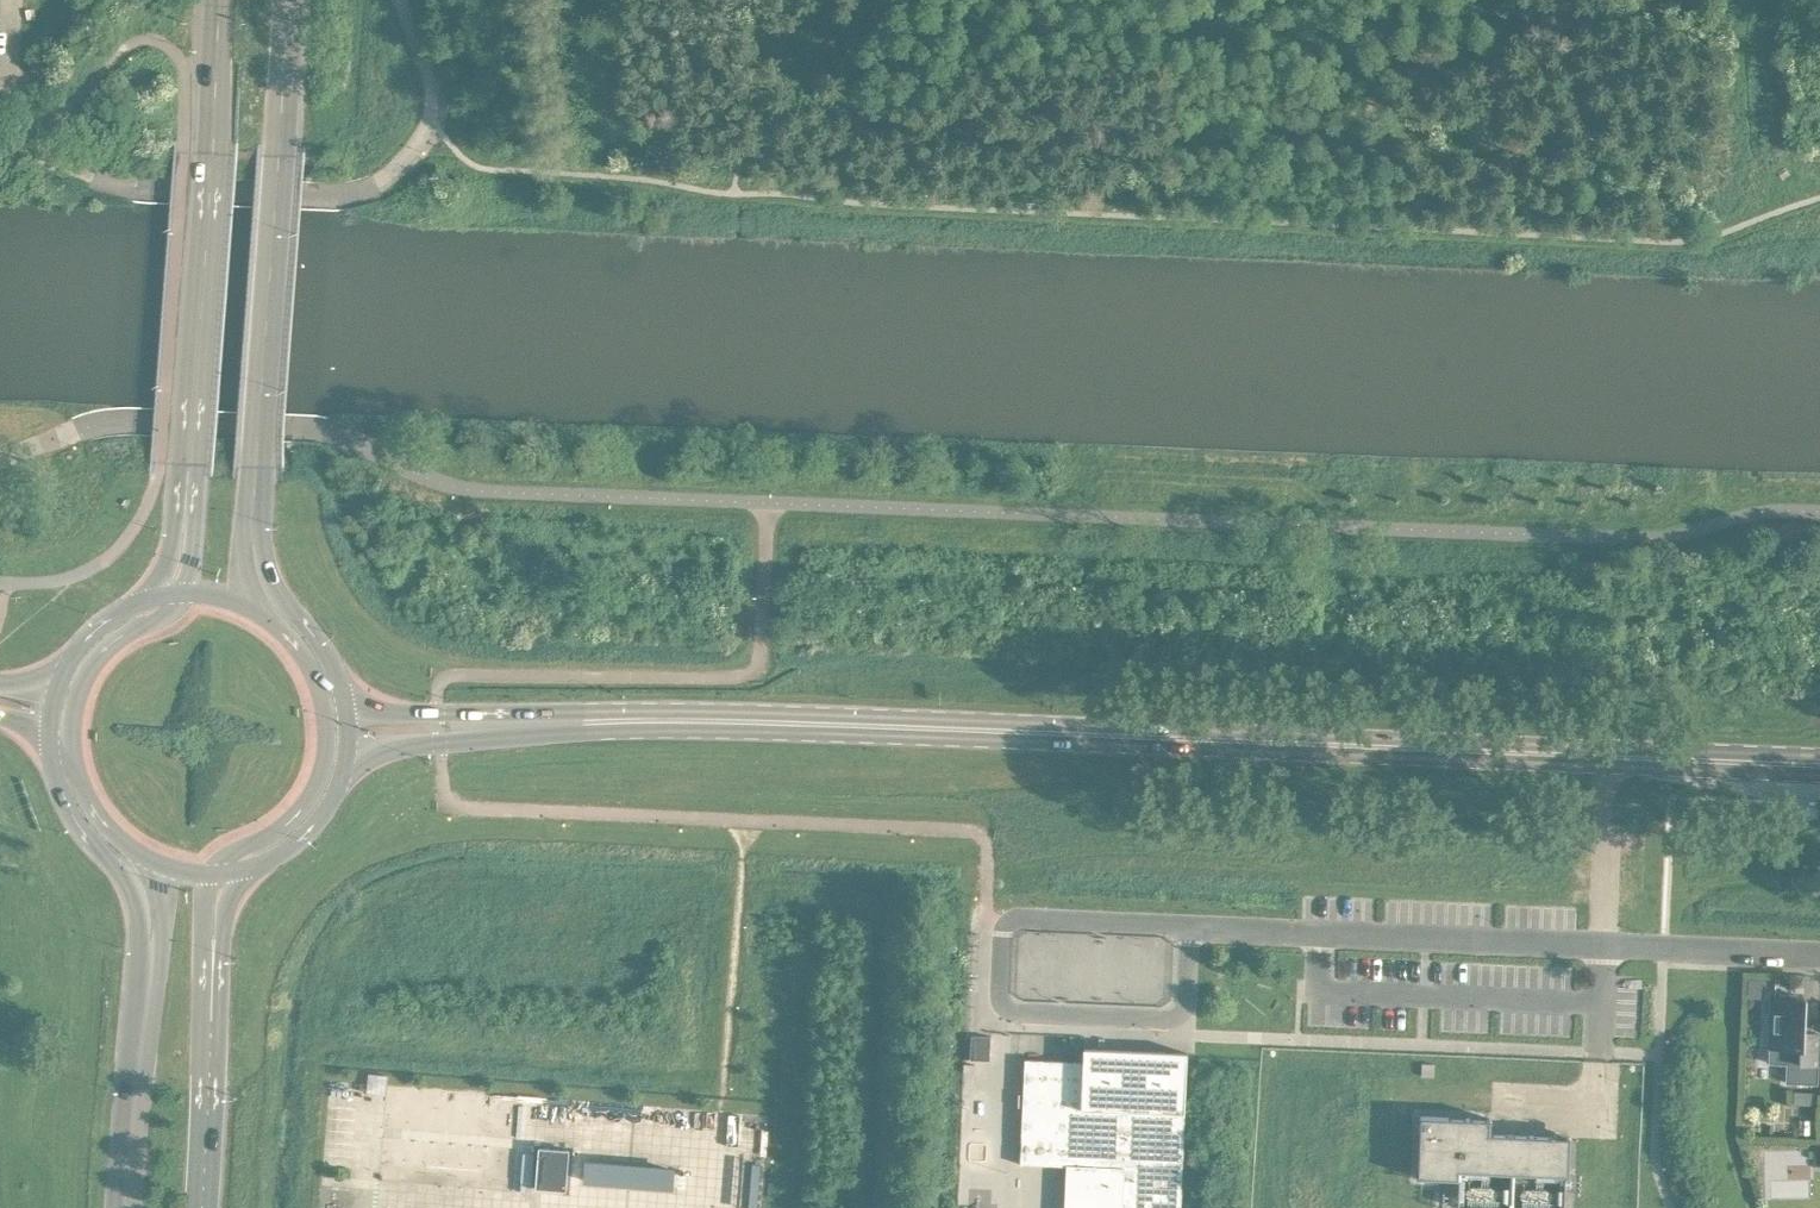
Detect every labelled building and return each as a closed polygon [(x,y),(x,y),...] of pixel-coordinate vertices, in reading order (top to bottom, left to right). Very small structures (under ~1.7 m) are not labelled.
[(1803,1033),(1804,999),(1796,998),(1796,995),(1779,994),(1779,998),(1771,997),(1770,1014),(1766,1014),(1766,1031),(1770,1031),(1769,1048),(1788,1049),(1786,1083),(1816,1084),(1818,1033),(1803,1033)] [(970,1060),(990,1060),(991,1037),(971,1036),(970,1060)] [(1187,1057),(1188,1053),(1084,1048),(1083,1063),(1043,1061),(1025,1060),(1021,1165),(1066,1167),(1065,1207),(1181,1207),(1187,1057)] [(1793,1092),(1792,1104),(1815,1105),(1816,1093),(1793,1092)] [(1570,1136),(1569,1136),(1490,1133),(1491,1120),(1489,1120),(1420,1118),(1420,1119),(1418,1178),(1419,1178),(1458,1180),(1459,1180),(1460,1172),(1512,1174),(1565,1176),(1569,1176),(1569,1174),(1570,1136)] [(539,1148),(536,1189),(566,1191),(570,1150),(539,1148)]
